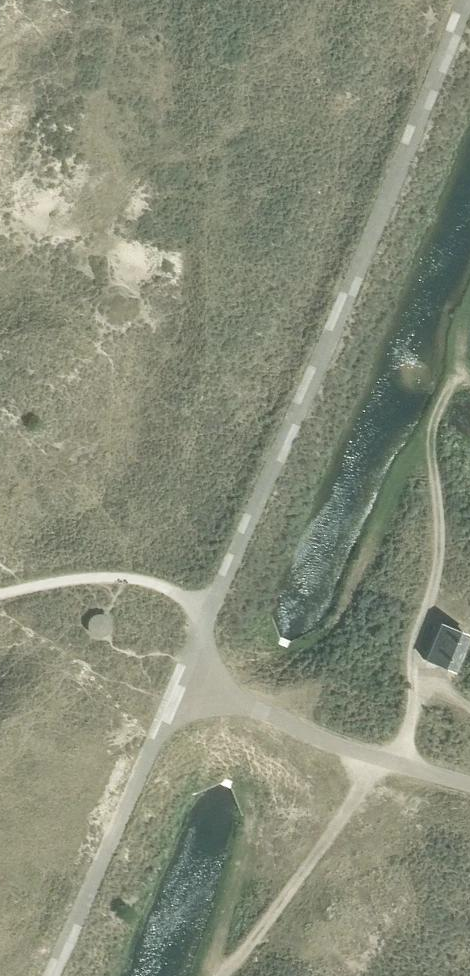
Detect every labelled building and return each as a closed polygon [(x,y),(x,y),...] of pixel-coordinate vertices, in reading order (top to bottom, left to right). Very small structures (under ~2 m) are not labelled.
[(116,626),(116,625),(116,624),(116,623),(116,622),(116,621),(115,620),(115,619),(114,618),(114,617),(113,616),(113,615),(112,615),(112,614),(111,614),(110,613),(109,612),(108,612),(108,611),(107,611),(106,611),(106,610),(105,610),(104,610),(103,610),(102,610),(101,609),(100,609),(99,609),(98,610),(97,610),(96,610),(95,610),(94,610),(94,611),(93,611),(92,611),(92,612),(91,612),(90,613),(89,613),(89,614),(88,614),(88,615),(87,615),(87,616),(86,617),(86,618),(85,618),(85,619),(85,620),(84,621),(84,622),(84,623),(84,624),(84,625),(84,626),(84,627),(84,628),(84,629),(84,630),(84,631),(85,631),(85,632),(85,633),(86,634),(86,635),(87,635),(87,636),(88,637),(89,638),(90,639),(91,639),(91,640),(92,640),(93,641),(94,641),(95,641),(95,642),(96,642),(97,642),(98,642),(99,642),(100,642),(101,642),(102,642),(103,642),(104,642),(105,642),(105,641),(106,641),(107,641),(108,640),(109,640),(109,639),(110,639),(110,638),(111,638),(112,637),(113,636),(113,635),(114,635),(114,634),(114,633),(115,633),(115,632),(115,631),(116,631),(116,630),(116,629),(116,628),(116,627),(116,626)] [(437,623),(423,658),(451,670),(465,634),(437,623)]
